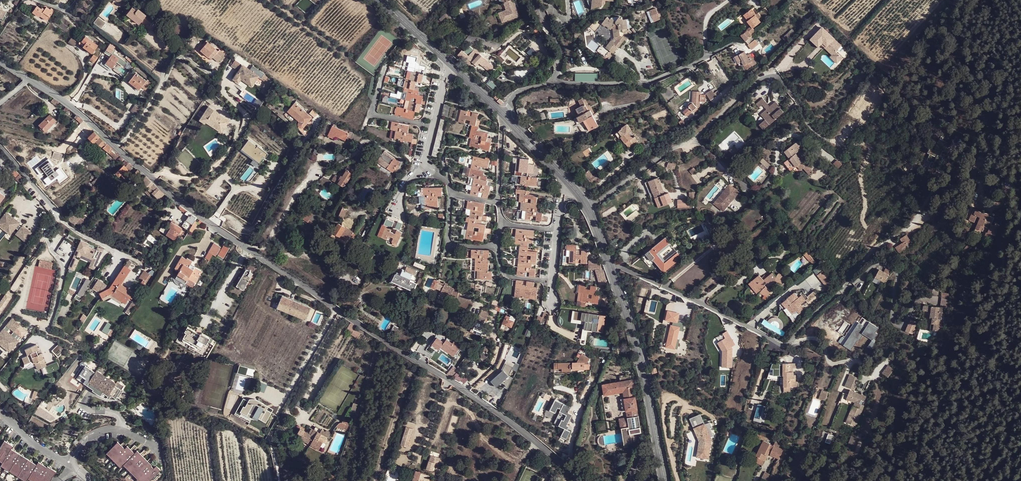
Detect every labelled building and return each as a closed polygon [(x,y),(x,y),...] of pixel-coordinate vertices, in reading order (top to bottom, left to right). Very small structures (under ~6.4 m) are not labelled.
[(507,10),(499,13),(503,22),(520,16),(518,11),(515,12),(512,4),(515,3),(514,0),(503,0),(507,10)] [(592,9),(597,7),(597,5),(603,3),(603,2),(605,3),(605,0),(613,1),(613,0),(589,0),(592,9)] [(39,17),(40,15),(44,9),(42,8),(41,9),(37,6),(33,12),(39,17)] [(44,9),(40,15),(47,20),(54,10),(51,8),(50,9),(46,7),(44,9)] [(142,20),(146,15),(138,9),(137,10),(132,7),(127,14),(139,24),(141,22),(142,20)] [(759,12),(764,19),(770,14),(765,7),(759,12)] [(752,36),(754,34),(757,32),(753,28),(761,22),(755,15),(756,14),(752,9),(744,15),(748,20),(747,21),(751,26),(747,29),(747,30),(742,35),(746,41),(750,38),(752,36)] [(98,17),(94,23),(101,28),(106,22),(98,17)] [(613,44),(617,47),(618,46),(619,47),(620,45),(624,40),(625,39),(624,38),(625,36),(627,38),(632,32),(628,29),(628,30),(628,29),(626,22),(624,23),(623,20),(619,17),(616,21),(611,18),(610,19),(607,17),(603,22),(612,28),(613,27),(614,37),(617,40),(615,43),(613,44)] [(822,27),(810,39),(818,46),(821,44),(824,40),(828,44),(826,46),(833,53),(834,53),(835,52),(841,45),(822,27)] [(85,44),(83,47),(92,53),(98,45),(85,36),(82,41),(85,44)] [(74,47),(77,42),(72,38),(68,42),(74,47)] [(750,38),(746,41),(749,44),(748,45),(752,50),(759,44),(755,39),(753,41),(750,38)] [(218,51),(206,40),(202,44),(204,46),(200,50),(211,59),(213,57),(218,62),(225,54),(219,50),(218,51)] [(828,44),(824,40),(821,44),(824,47),(824,48),(832,55),(833,53),(826,46),(828,44)] [(610,42),(606,47),(610,51),(612,52),(617,47),(613,44),(610,42)] [(113,49),(115,47),(110,44),(106,50),(111,53),(112,51),(113,49)] [(597,50),(601,54),(606,57),(610,51),(606,47),(603,45),(601,47),(600,46),(597,50)] [(116,56),(111,53),(106,50),(104,52),(110,56),(105,64),(112,69),(119,59),(116,56)] [(606,57),(601,54),(600,56),(606,61),(612,52),(610,51),(606,57)] [(745,51),(735,57),(738,63),(742,62),(746,69),(752,66),(750,62),(755,60),(754,57),(751,58),(750,57),(748,58),(747,56),(745,51)] [(842,58),(835,52),(834,53),(833,53),(832,55),(830,57),(836,63),(842,58)] [(479,54),(475,59),(474,59),(479,64),(480,64),(485,68),(490,72),(493,69),(488,63),(487,64),(484,60),(485,59),(479,54)] [(238,55),(235,60),(241,65),(242,64),(243,65),(246,60),(238,55)] [(415,63),(415,64),(416,64),(418,58),(409,56),(408,61),(415,63)] [(482,71),(485,68),(480,64),(479,64),(474,59),(474,60),(471,58),(467,63),(476,70),(478,67),(482,71)] [(241,65),(235,60),(232,65),(231,66),(237,70),(241,65)] [(409,62),(407,71),(423,75),(424,72),(424,70),(423,70),(424,66),(419,65),(418,69),(414,68),(415,64),(409,62)] [(261,79),(264,74),(253,66),(249,70),(243,66),(234,79),(238,82),(241,78),(251,86),(257,77),(261,79)] [(408,78),(408,79),(416,81),(421,83),(422,81),(422,80),(423,78),(423,75),(407,71),(405,77),(408,78)] [(141,87),(146,81),(136,73),(129,81),(139,90),(141,87)] [(399,79),(398,85),(403,87),(407,88),(414,89),(415,88),(415,87),(416,85),(416,81),(408,79),(402,78),(402,79),(399,79)] [(147,80),(146,81),(141,87),(145,90),(151,82),(147,80)] [(490,81),(488,84),(494,90),(497,87),(490,81)] [(406,92),(404,100),(410,101),(411,101),(412,98),(416,99),(416,103),(422,104),(422,100),(423,96),(413,93),(414,89),(407,88),(406,92)] [(712,90),(706,93),(712,102),(718,99),(712,90)] [(689,107),(683,112),(687,116),(693,111),(696,108),(698,109),(699,108),(699,101),(705,102),(705,96),(700,95),(700,92),(693,91),(692,102),(691,102),(689,102),(689,103),(688,104),(688,105),(688,106),(689,107)] [(246,93),(246,92),(243,95),(242,96),(253,103),(254,101),(259,105),(261,101),(255,96),(255,97),(249,96),(248,95),(246,94),(246,93)] [(764,106),(767,104),(763,98),(756,104),(759,107),(762,105),(764,106)] [(583,100),(585,104),(591,116),(593,115),(595,113),(589,102),(587,103),(585,99),(583,100)] [(410,101),(408,109),(415,111),(420,112),(420,111),(420,110),(421,107),(422,104),(416,103),(411,101),(410,101)] [(776,101),(770,106),(772,109),(769,112),(766,110),(761,114),(765,119),(768,123),(764,126),(766,128),(769,125),(770,125),(776,120),(776,119),(784,112),(780,108),(781,107),(776,101)] [(311,118),(295,103),(287,111),(299,121),(298,123),(298,125),(299,126),(299,127),(300,127),(301,127),(302,127),(311,118)] [(577,117),(575,118),(594,117),(593,115),(591,116),(585,104),(581,106),(576,109),(578,114),(576,115),(577,117)] [(764,106),(766,110),(769,112),(772,109),(770,106),(767,104),(764,106)] [(441,118),(449,120),(450,116),(452,107),(445,105),(443,110),(441,118)] [(217,115),(217,114),(218,113),(209,106),(199,121),(205,124),(206,123),(207,121),(211,123),(210,125),(217,131),(221,126),(224,129),(228,123),(224,121),(225,119),(220,115),(219,116),(217,115)] [(397,115),(413,119),(414,115),(415,111),(408,109),(399,107),(397,115)] [(318,114),(313,109),(309,114),(314,117),(318,114)] [(472,125),(479,127),(479,125),(479,124),(476,123),(477,118),(476,118),(477,114),(472,112),(472,116),(467,115),(468,111),(462,110),(459,122),(465,123),(465,120),(470,121),(470,125),(472,125)] [(50,114),(41,123),(39,125),(45,131),(56,120),(50,114)] [(87,124),(79,116),(77,115),(74,117),(85,126),(87,124)] [(594,117),(575,118),(574,119),(582,134),(598,126),(594,117)] [(393,122),(391,130),(396,131),(408,133),(409,131),(409,129),(408,129),(409,125),(393,122)] [(351,139),(354,133),(334,124),(333,125),(328,136),(334,139),(336,136),(346,141),(347,137),(351,139)] [(622,128),(626,133),(628,131),(631,130),(627,124),(622,128)] [(478,131),(479,127),(472,125),(469,137),(475,139),(476,139),(477,135),(481,136),(481,140),(487,141),(488,137),(488,133),(478,131)] [(621,137),(625,143),(628,148),(633,144),(630,140),(633,138),(628,131),(626,133),(622,128),(616,133),(619,138),(621,137)] [(115,159),(119,155),(94,131),(89,137),(91,139),(94,142),(96,140),(115,159)] [(408,133),(396,131),(394,139),(412,142),(412,144),(416,144),(416,142),(417,139),(413,139),(414,134),(408,133)] [(362,136),(354,133),(351,139),(357,142),(362,136)] [(633,138),(630,140),(633,144),(634,145),(638,141),(635,136),(633,138)] [(491,145),(491,143),(487,141),(481,140),(476,139),(475,139),(472,147),(488,151),(489,146),(491,147),(491,145)] [(941,149),(944,141),(940,139),(934,150),(930,148),(927,153),(931,155),(929,159),(934,162),(938,155),(941,149)] [(799,140),(785,151),(790,158),(784,163),(791,171),(797,166),(800,164),(803,168),(807,165),(804,160),(802,161),(799,157),(796,153),(804,147),(799,140)] [(400,162),(385,151),(381,156),(387,160),(386,161),(390,164),(387,169),(392,173),(395,170),(396,170),(399,166),(398,165),(400,162)] [(703,153),(699,158),(703,161),(707,156),(703,153)] [(941,156),(938,155),(934,162),(932,166),(937,168),(942,157),(941,156)] [(489,164),(490,160),(474,156),(470,169),(472,169),(477,170),(478,166),(480,166),(488,168),(489,164)] [(697,156),(687,162),(692,169),(702,163),(697,156)] [(772,166),(763,158),(760,161),(769,169),(772,166)] [(132,166),(125,159),(121,164),(123,165),(116,172),(119,175),(121,173),(126,178),(131,172),(128,170),(131,168),(132,166)] [(838,160),(832,165),(837,170),(842,164),(838,160)] [(517,163),(516,175),(521,176),(522,176),(522,172),(527,173),(527,176),(533,177),(533,173),(532,173),(532,169),(523,168),(523,166),(523,163),(517,163)] [(349,165),(347,169),(343,176),(342,176),(340,178),(337,183),(344,187),(353,173),(352,172),(354,168),(349,165)] [(24,177),(15,169),(12,173),(16,177),(16,178),(21,183),(24,181),(23,180),(24,179),(23,178),(24,177)] [(140,171),(138,169),(130,177),(134,180),(136,178),(134,177),(140,171)] [(484,172),(482,171),(479,171),(477,170),(472,169),(470,177),(474,178),(475,178),(486,181),(488,181),(492,182),(493,180),(490,179),(487,179),(487,177),(485,176),(483,175),(484,172)] [(598,173),(592,178),(595,181),(601,176),(598,173)] [(522,176),(521,176),(520,184),(525,185),(528,185),(537,186),(537,182),(538,183),(538,180),(539,178),(533,177),(527,176),(522,176)] [(164,193),(147,177),(141,183),(148,189),(152,193),(159,199),(164,193)] [(658,177),(644,182),(649,196),(653,195),(652,193),(658,191),(659,196),(664,194),(658,177)] [(485,185),(486,181),(475,178),(473,186),(490,190),(490,188),(491,186),(487,185),(485,185)] [(740,192),(729,185),(713,204),(724,211),(740,192)] [(473,186),(471,195),(477,196),(478,192),(479,193),(483,193),(482,197),(488,198),(489,194),(490,190),(473,186)] [(123,187),(120,191),(128,199),(131,196),(123,187)] [(438,196),(442,196),(442,187),(436,187),(436,190),(436,192),(431,192),(431,190),(431,187),(425,188),(425,196),(436,196),(438,196)] [(521,193),(520,202),(524,202),(526,202),(526,199),(531,199),(531,203),(536,203),(537,203),(537,199),(538,195),(529,194),(527,194),(521,193)] [(436,201),(436,196),(425,196),(425,209),(438,208),(438,201),(436,201)] [(485,203),(468,200),(467,208),(471,209),(483,211),(484,211),(485,209),(485,207),(484,207),(485,203)] [(524,202),(524,210),(540,212),(541,210),(541,208),(537,208),(535,208),(536,203),(531,203),(526,202),(524,202)] [(347,211),(344,209),(342,209),(339,217),(342,218),(343,220),(347,211)] [(471,209),(470,217),(476,218),(478,219),(487,220),(487,218),(487,216),(484,215),(482,215),(483,211),(471,209)] [(84,226),(88,221),(87,219),(88,218),(83,214),(81,217),(74,210),(67,218),(72,222),(74,221),(79,226),(82,224),(84,226)] [(524,210),(521,210),(520,219),(530,220),(531,216),(533,216),(536,216),(536,220),(541,221),(541,217),(542,217),(542,216),(543,214),(543,212),(540,212),(524,210)] [(977,224),(984,227),(989,229),(987,233),(986,232),(984,237),(991,240),(993,236),(995,237),(999,225),(995,224),(994,226),(991,224),(994,218),(974,210),(969,220),(977,224)] [(314,226),(320,215),(314,211),(313,213),(310,211),(308,214),(303,211),(299,217),(314,226)] [(7,212),(0,220),(0,234),(4,228),(7,225),(14,231),(16,228),(19,230),(17,233),(26,240),(32,232),(23,225),(22,226),(19,224),(20,222),(17,220),(16,220),(13,218),(14,217),(7,212)] [(197,218),(191,214),(186,220),(193,224),(195,220),(197,218)] [(469,222),(467,230),(474,231),(474,227),(479,228),(478,231),(484,232),(485,228),(485,226),(486,225),(477,223),(475,223),(476,218),(470,217),(469,222)] [(195,220),(193,224),(188,231),(191,233),(198,222),(195,220)] [(704,223),(707,232),(712,230),(708,221),(704,223)] [(370,222),(362,236),(364,237),(372,223),(370,222)] [(356,234),(339,224),(332,235),(345,244),(346,244),(347,244),(348,243),(351,238),(353,239),(354,237),(355,236),(356,234)] [(14,231),(7,225),(4,228),(11,234),(14,231)] [(171,228),(167,235),(175,240),(179,234),(180,235),(181,234),(182,234),(183,232),(181,231),(182,229),(176,225),(173,230),(171,228)] [(393,242),(397,244),(398,244),(400,238),(403,232),(397,230),(395,233),(392,232),(390,232),(391,230),(392,228),(387,226),(382,237),(387,240),(389,236),(393,238),(392,242),(393,242)] [(534,235),(534,231),(517,228),(516,237),(533,239),(534,235)] [(466,238),(468,238),(472,239),(474,239),(482,240),(482,237),(484,237),(484,235),(484,232),(478,231),(474,231),(467,230),(466,238)] [(26,240),(17,233),(16,234),(25,241),(26,240)] [(899,245),(903,251),(907,248),(906,246),(909,244),(912,242),(907,234),(900,239),(902,243),(899,245)] [(149,236),(146,241),(151,244),(154,239),(149,236)] [(730,252),(732,255),(733,256),(741,249),(740,248),(745,245),(738,236),(725,246),(730,252)] [(533,239),(516,237),(515,245),(521,246),(527,246),(527,242),(529,242),(533,243),(533,241),(533,239)] [(653,259),(664,272),(682,257),(678,253),(665,263),(657,253),(670,243),(665,238),(645,254),(651,260),(653,259)] [(91,261),(97,264),(103,249),(98,247),(96,249),(88,246),(89,243),(81,240),(69,268),(74,270),(79,259),(75,258),(76,255),(80,257),(81,255),(82,252),(93,257),(92,259),(91,261)] [(216,256),(221,247),(214,243),(209,252),(216,256)] [(671,244),(670,243),(657,253),(665,263),(678,253),(676,251),(665,260),(660,253),(671,244)] [(572,244),(567,244),(567,250),(570,250),(570,262),(576,263),(576,262),(578,262),(578,259),(581,259),(581,263),(587,263),(587,251),(576,250),(577,244),(572,244)] [(521,246),(520,258),(527,259),(527,255),(531,256),(531,259),(537,260),(537,256),(538,252),(528,251),(526,251),(527,246),(521,246)] [(728,253),(730,252),(725,246),(719,252),(723,257),(728,253)] [(488,254),(488,250),(472,249),(472,258),(476,258),(487,258),(489,258),(489,256),(489,254),(488,254)] [(804,254),(810,261),(813,259),(807,251),(804,254)] [(382,270),(385,272),(390,263),(387,262),(388,260),(385,258),(385,259),(374,253),(372,256),(375,258),(374,259),(372,263),(377,266),(381,269),(382,270)] [(655,266),(651,260),(645,254),(643,255),(653,267),(655,266)] [(186,258),(182,256),(175,268),(179,271),(176,277),(185,283),(188,278),(195,282),(202,271),(195,267),(193,269),(189,266),(191,263),(192,260),(187,257),(186,258)] [(487,263),(487,258),(476,258),(476,264),(476,270),(482,271),(488,271),(489,264),(489,263),(487,263)] [(520,258),(519,266),(530,268),(530,264),(532,264),(536,264),(536,262),(537,260),(531,259),(527,259),(520,258)] [(661,274),(664,272),(653,259),(651,260),(655,266),(661,274)] [(407,265),(404,263),(404,264),(395,260),(391,268),(392,268),(391,270),(395,272),(398,267),(401,268),(402,268),(403,266),(406,268),(407,265)] [(589,260),(588,269),(601,270),(601,264),(599,264),(599,261),(589,260)] [(244,290),(249,281),(249,280),(257,268),(253,266),(250,264),(237,286),(238,286),(240,288),(242,289),(244,290)] [(110,294),(121,301),(125,304),(130,297),(132,298),(135,293),(121,284),(130,269),(124,265),(109,288),(105,290),(100,293),(101,296),(102,298),(110,294)] [(369,283),(374,279),(374,271),(371,266),(366,271),(367,271),(367,273),(367,274),(367,277),(367,278),(367,279),(366,281),(365,283),(365,284),(364,285),(363,287),(369,283)] [(519,266),(518,275),(524,275),(524,272),(526,272),(529,272),(529,276),(535,277),(535,272),(536,268),(532,268),(531,268),(530,268),(519,266)] [(408,286),(407,288),(414,291),(417,285),(413,283),(415,278),(414,278),(417,272),(408,268),(406,272),(401,269),(399,269),(397,273),(396,275),(395,276),(394,275),(391,280),(397,283),(399,284),(400,282),(408,286)] [(144,283),(150,274),(145,270),(138,279),(144,283)] [(816,276),(828,289),(835,282),(823,270),(816,276)] [(888,274),(884,272),(879,270),(875,277),(884,282),(888,274)] [(492,275),(492,271),(488,271),(482,271),(482,279),(486,279),(491,279),(491,276),(492,275)] [(775,279),(782,284),(786,279),(779,273),(776,276),(773,272),(765,279),(765,281),(768,285),(775,279)] [(761,284),(765,281),(759,275),(749,283),(753,289),(755,287),(760,292),(759,293),(767,297),(771,291),(770,290),(768,288),(766,286),(764,288),(761,284)] [(420,277),(417,285),(422,287),(425,280),(423,278),(420,277)] [(195,282),(188,278),(185,283),(193,288),(195,284),(194,283),(195,282)] [(440,286),(440,288),(441,288),(440,290),(442,291),(451,295),(452,294),(457,296),(459,290),(448,286),(435,279),(432,286),(435,288),(436,287),(437,285),(440,286)] [(100,293),(105,290),(104,289),(107,285),(99,280),(93,289),(100,293)] [(534,286),(534,282),(529,281),(528,285),(527,285),(523,285),(524,280),(517,280),(516,289),(519,289),(521,289),(520,297),(537,299),(537,297),(537,295),(533,294),(534,290),(532,290),(533,286),(534,286)] [(579,288),(579,292),(582,293),(581,301),(586,302),(588,302),(598,304),(599,295),(595,295),(597,287),(591,286),(590,287),(590,289),(588,289),(585,289),(586,285),(580,284),(579,288)] [(564,286),(557,289),(559,292),(562,300),(569,298),(566,290),(564,286)] [(796,310),(800,314),(805,309),(803,305),(802,306),(801,304),(808,298),(803,292),(800,293),(802,295),(798,297),(794,292),(780,305),(784,310),(787,307),(792,313),(796,310)] [(120,304),(121,301),(110,294),(102,298),(103,300),(110,297),(120,304)] [(311,308),(282,296),(277,307),(306,319),(309,314),(311,308)] [(939,307),(941,307),(948,308),(948,299),(947,299),(941,298),(939,307)] [(927,305),(926,311),(930,312),(930,318),(932,319),(931,323),(930,330),(939,331),(939,329),(942,329),(943,322),(944,318),(939,318),(941,307),(939,307),(927,305)] [(565,314),(561,307),(561,308),(560,308),(559,309),(558,311),(557,311),(556,312),(555,312),(554,312),(556,315),(559,319),(562,316),(565,314)] [(487,319),(490,311),(483,309),(477,324),(482,326),(483,324),(486,318),(487,319)] [(575,320),(577,311),(573,310),(571,323),(584,325),(581,344),(586,347),(589,330),(586,330),(587,322),(575,320)] [(678,322),(680,313),(667,310),(664,323),(670,324),(665,348),(676,350),(680,331),(683,331),(684,323),(678,322)] [(793,321),(795,319),(800,314),(796,310),(792,313),(789,317),(793,321)] [(604,326),(606,315),(577,311),(575,320),(587,322),(586,330),(589,330),(597,331),(597,332),(608,333),(609,327),(604,326)] [(504,320),(501,327),(503,328),(504,329),(506,325),(512,327),(516,317),(506,313),(504,320)] [(24,327),(13,318),(7,324),(18,334),(24,327)] [(909,319),(905,332),(913,334),(917,322),(909,319)] [(103,330),(108,334),(113,326),(108,323),(103,330)] [(18,334),(7,324),(4,328),(15,337),(18,334)] [(394,337),(399,328),(394,325),(389,334),(394,337)] [(113,326),(108,334),(112,337),(118,329),(113,326)] [(195,346),(195,348),(196,348),(197,349),(198,349),(199,349),(200,348),(200,347),(203,343),(206,344),(207,342),(211,343),(213,339),(202,333),(201,333),(200,334),(188,326),(184,331),(186,332),(183,337),(183,338),(182,339),(183,340),(183,341),(184,341),(184,342),(185,342),(186,342),(187,342),(187,341),(188,341),(188,340),(192,343),(195,345),(195,346)] [(4,328),(0,332),(0,336),(9,344),(13,347),(19,340),(15,337),(4,328)] [(721,368),(732,368),(732,332),(724,332),(724,340),(721,340),(721,368)] [(10,351),(13,347),(9,344),(0,336),(0,342),(10,351)] [(454,352),(456,349),(458,350),(461,346),(458,343),(458,344),(454,342),(452,343),(446,339),(443,345),(454,352)] [(66,350),(60,343),(52,351),(58,357),(66,350)] [(37,351),(38,350),(39,350),(37,344),(26,348),(29,355),(27,355),(22,357),(25,364),(31,361),(35,363),(37,362),(40,368),(46,366),(41,353),(39,354),(38,355),(37,351)] [(487,353),(490,347),(485,346),(484,352),(483,352),(482,353),(482,354),(481,355),(482,356),(482,358),(483,358),(484,359),(485,359),(486,359),(487,358),(488,357),(488,356),(488,355),(488,354),(487,353)] [(587,364),(590,358),(582,354),(577,362),(572,362),(572,365),(570,365),(570,363),(554,363),(554,369),(562,369),(562,372),(570,372),(570,369),(572,368),(572,370),(585,369),(585,364),(587,364)] [(506,360),(504,364),(517,370),(519,365),(506,360)] [(790,387),(795,387),(796,382),(794,382),(794,379),(796,379),(795,375),(794,375),(794,368),(796,368),(796,364),(783,363),(783,365),(780,365),(781,363),(776,363),(773,375),(780,376),(780,372),(783,372),(783,377),(784,377),(784,387),(790,387)] [(888,365),(882,373),(888,378),(894,369),(888,365)] [(111,394),(117,397),(124,386),(117,382),(117,383),(110,379),(108,381),(107,380),(107,379),(107,378),(106,377),(105,377),(104,377),(102,376),(103,375),(103,374),(97,371),(96,372),(85,366),(78,377),(88,384),(91,380),(97,384),(95,387),(102,392),(103,391),(110,395),(111,394)] [(505,385),(511,372),(503,368),(497,380),(501,383),(505,385)] [(446,374),(451,377),(456,372),(452,369),(446,374)] [(627,388),(628,391),(637,389),(636,380),(632,380),(632,374),(629,374),(622,375),(623,381),(603,384),(604,391),(627,388)] [(851,419),(849,424),(855,425),(858,419),(856,419),(860,409),(862,409),(865,403),(863,402),(865,397),(861,395),(862,393),(854,389),(859,378),(851,375),(849,381),(846,380),(844,386),(849,388),(846,395),(842,393),(839,401),(846,403),(847,399),(855,403),(854,407),(851,406),(849,411),(850,411),(848,418),(851,419)] [(146,378),(158,387),(159,385),(148,376),(146,378)] [(120,400),(117,397),(111,394),(110,395),(103,391),(102,392),(95,387),(97,384),(91,380),(88,384),(78,377),(77,378),(94,389),(93,390),(93,391),(100,394),(110,398),(120,400)] [(637,389),(628,391),(629,398),(625,399),(626,412),(627,418),(619,419),(620,425),(621,430),(622,430),(624,448),(634,447),(632,431),(643,429),(637,389)] [(628,391),(604,394),(604,395),(624,392),(625,399),(629,398),(628,391)] [(236,413),(245,418),(248,412),(254,416),(256,413),(267,419),(271,412),(262,407),(260,405),(261,402),(258,400),(255,405),(244,399),(236,413)] [(299,400),(296,405),(309,413),(312,408),(299,400)] [(557,414),(553,424),(564,428),(560,437),(566,439),(570,431),(566,430),(572,414),(568,413),(571,407),(554,400),(550,411),(557,414)] [(254,416),(248,412),(245,418),(251,421),(254,416)] [(700,414),(689,418),(694,430),(698,441),(696,458),(709,459),(712,432),(711,429),(711,426),(710,423),(704,423),(700,414)] [(608,431),(606,421),(596,422),(597,433),(608,431)] [(408,448),(414,429),(406,426),(399,445),(408,448)] [(325,436),(327,437),(329,438),(332,433),(329,431),(326,430),(325,432),(321,430),(320,432),(314,429),(311,434),(309,433),(305,431),(300,438),(310,444),(311,442),(320,447),(323,442),(322,441),(325,436)] [(40,480),(50,480),(51,479),(56,471),(48,466),(47,467),(39,461),(37,464),(20,454),(11,448),(13,445),(5,440),(0,448),(0,457),(4,460),(2,463),(11,468),(19,473),(28,479),(30,476),(38,480),(39,480),(40,480)] [(770,455),(778,459),(783,450),(778,448),(780,444),(775,442),(773,445),(763,440),(755,455),(757,456),(765,460),(771,450),(772,450),(770,455)] [(150,480),(161,470),(157,466),(156,466),(154,468),(153,467),(151,465),(144,458),(137,451),(134,453),(127,446),(125,449),(118,442),(109,451),(116,458),(123,465),(126,462),(133,470),(140,477),(139,477),(143,480),(149,480),(150,480)] [(113,460),(116,458),(109,451),(106,453),(113,460)] [(435,463),(438,464),(440,458),(436,457),(431,455),(427,469),(433,470),(435,463)] [(763,465),(765,460),(757,456),(755,461),(763,465)] [(651,461),(645,457),(638,471),(644,474),(651,461)] [(120,467),(123,465),(116,458),(113,460),(120,467)] [(130,472),(133,470),(126,462),(123,465),(130,472)] [(9,471),(11,468),(2,463),(0,466),(9,471)] [(443,465),(438,464),(435,463),(433,470),(441,472),(443,465)] [(17,476),(19,473),(11,468),(9,471),(17,476)] [(137,479),(139,477),(140,477),(133,470),(130,472),(137,479)] [(425,479),(429,480),(430,476),(417,471),(413,480),(425,480),(425,479)] [(769,480),(770,480),(771,475),(765,472),(762,478),(769,480)]
